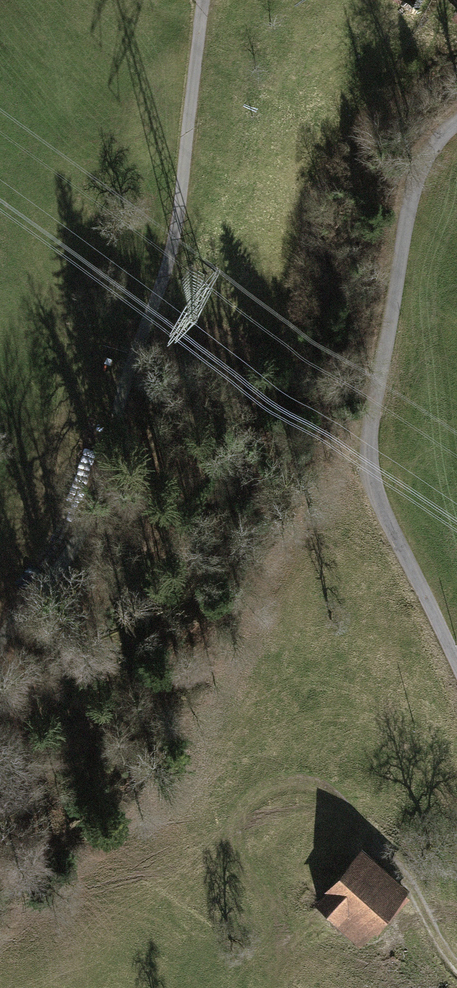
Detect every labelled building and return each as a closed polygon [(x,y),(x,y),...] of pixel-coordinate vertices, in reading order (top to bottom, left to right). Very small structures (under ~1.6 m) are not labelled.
[(447,3),(456,9),(456,0),(449,0),(447,3)] [(384,854),(336,903),(373,951),(425,906),(384,854)]
